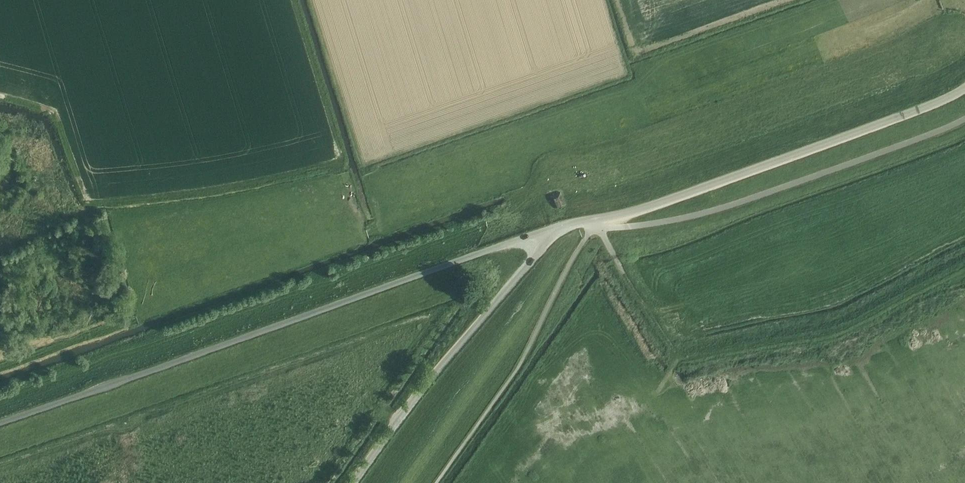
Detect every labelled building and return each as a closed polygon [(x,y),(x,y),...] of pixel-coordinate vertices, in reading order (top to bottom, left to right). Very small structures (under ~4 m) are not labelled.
[(683,304),(667,304),(668,313),(672,318),(683,318),(683,304)]
